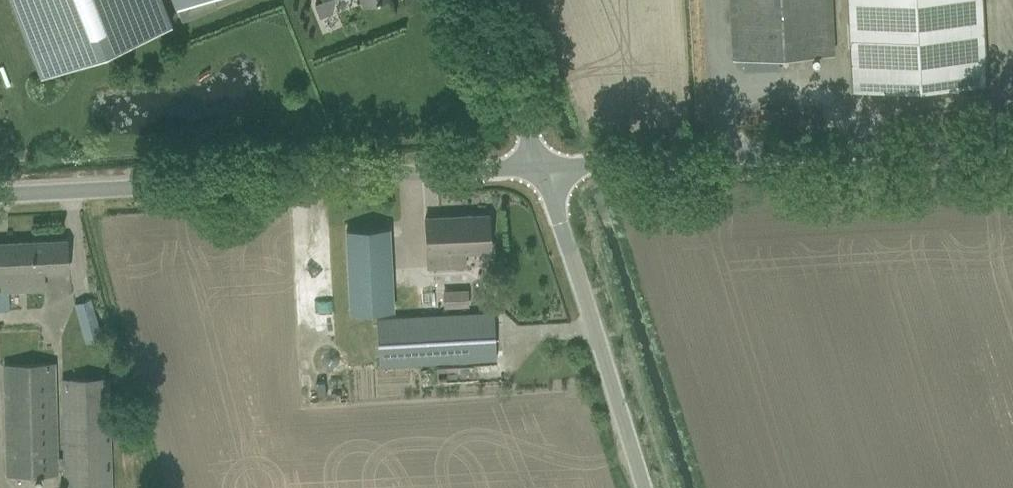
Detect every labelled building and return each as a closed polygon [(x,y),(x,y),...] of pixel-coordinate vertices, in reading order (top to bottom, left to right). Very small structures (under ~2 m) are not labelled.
[(41,76),(172,24),(162,0),(11,0),(41,76)] [(183,20),(218,6),(217,4),(227,0),(175,0),(183,20)] [(734,57),(743,57),(743,69),(779,67),(779,55),(833,52),(830,0),(732,0),(734,57)] [(855,91),(984,84),(980,0),(850,0),(855,91)] [(426,218),(428,263),(465,261),(464,250),(491,249),(489,215),(426,218)] [(389,229),(347,231),(350,313),(392,311),(389,229)] [(9,309),(8,290),(45,287),(44,272),(68,270),(67,239),(0,242),(0,309),(9,309)] [(468,289),(442,290),(443,307),(469,306),(468,289)] [(434,292),(422,292),(423,305),(435,305),(434,292)] [(76,303),(87,343),(102,338),(91,299),(76,303)] [(377,319),(380,365),(497,358),(494,312),(377,319)] [(64,487),(112,487),(109,378),(61,379),(63,457),(58,457),(56,362),(4,364),(6,477),(59,475),(58,467),(63,467),(64,487)]
